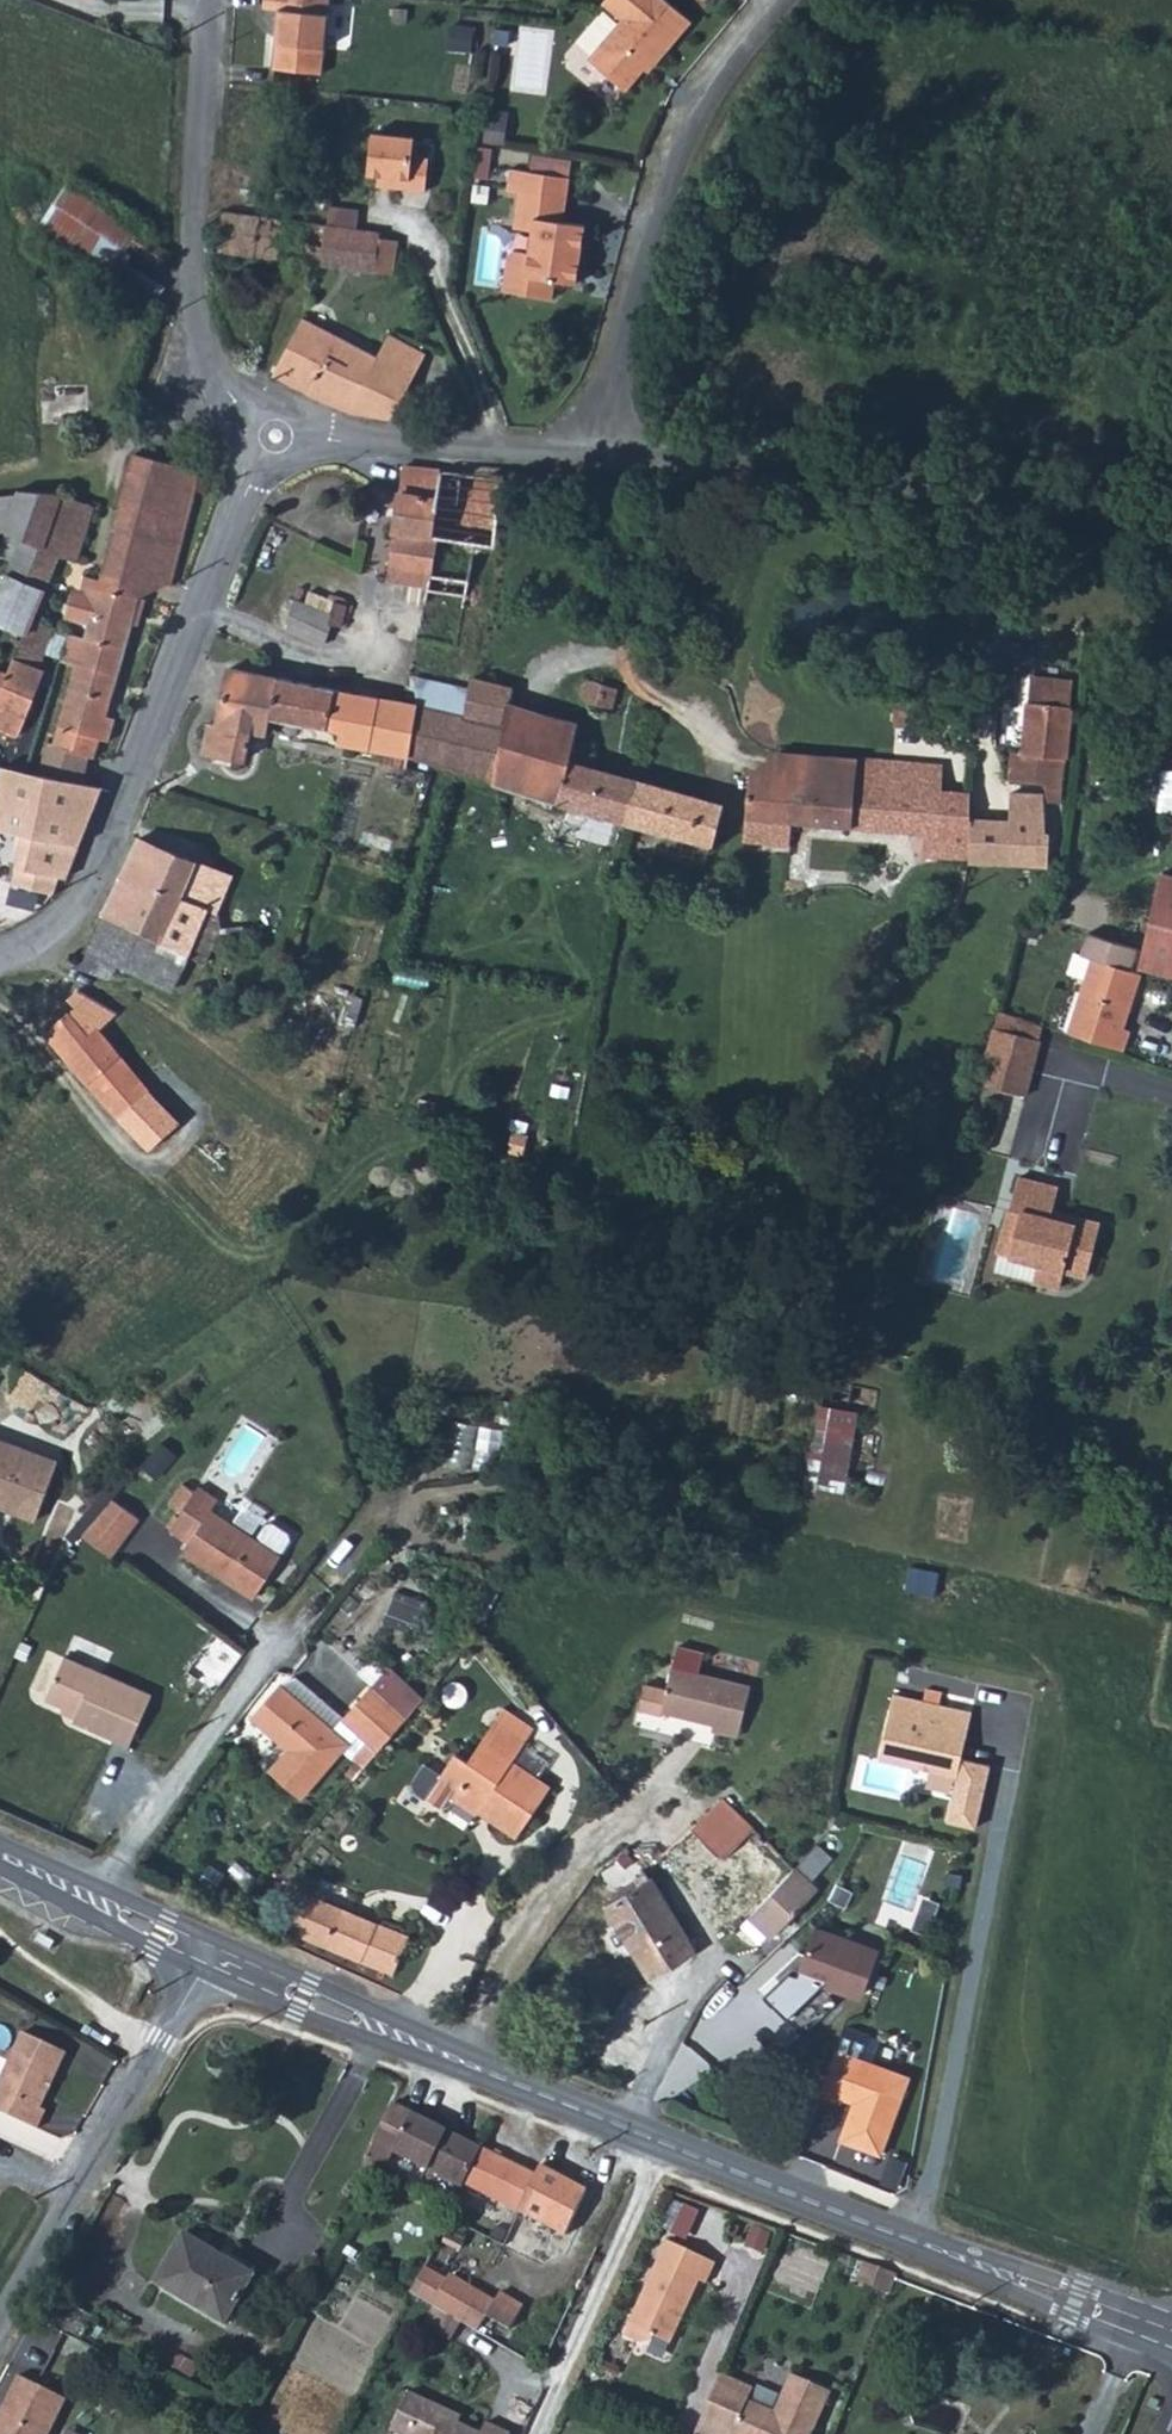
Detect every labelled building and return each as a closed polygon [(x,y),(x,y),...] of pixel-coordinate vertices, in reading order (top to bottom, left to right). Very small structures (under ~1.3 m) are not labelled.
[(259,15),(274,16),(272,43),(270,71),(319,74),(325,0),(260,0),(259,15)] [(584,60),(623,92),(648,61),(653,64),(671,43),(688,22),(661,0),(602,0),(598,4),(618,20),(584,60)] [(476,25),(451,22),(449,46),(473,49),(476,25)] [(412,140),(370,135),(365,177),(376,178),(375,188),(399,191),(423,193),(427,160),(410,158),(412,140)] [(547,282),(574,286),(583,227),(560,224),(566,180),(507,171),(504,192),(516,194),(510,229),(527,231),(520,278),(547,282)] [(51,184),(42,198),(52,205),(59,209),(79,224),(119,250),(129,233),(85,206),(67,194),(51,184)] [(217,221),(213,252),(318,265),(322,228),(323,226),(317,226),(319,205),(221,190),(217,221)] [(39,202),(21,229),(28,234),(99,283),(120,293),(145,305),(150,294),(129,281),(109,268),(112,262),(44,217),(52,205),(42,198),(39,202)] [(44,217),(112,262),(119,250),(79,224),(59,209),(52,205),(44,217)] [(371,273),(372,272),(376,234),(322,228),(318,265),(371,273)] [(300,319),(271,373),(309,390),(347,408),(376,361),(300,319)] [(376,361),(347,408),(390,416),(422,357),(390,341),(376,361)] [(186,515),(197,472),(135,454),(128,472),(123,490),(117,515),(100,579),(86,576),(80,593),(72,620),(88,625),(84,638),(69,633),(59,663),(76,667),(72,680),(54,745),(46,742),(38,774),(80,787),(88,758),(91,759),(97,740),(104,742),(112,719),(103,716),(124,648),(146,580),(170,586),(186,515)] [(439,472),(402,470),(400,478),(399,486),(392,535),(415,538),(431,540),(439,472)] [(431,540),(425,588),(423,600),(444,603),(465,606),(473,554),(474,549),(491,551),(495,509),(499,477),(439,472),(431,540)] [(11,563),(4,578),(0,588),(0,625),(23,634),(29,620),(33,613),(54,561),(55,555),(74,560),(80,546),(95,507),(59,495),(15,491),(14,496),(0,497),(0,558),(11,563)] [(392,535),(391,542),(385,583),(425,588),(431,540),(415,538),(392,535)] [(80,593),(86,576),(84,575),(80,589),(72,594),(66,613),(72,620),(80,593)] [(347,605),(333,600),(328,614),(293,601),(289,611),(276,606),(269,623),(279,627),(281,630),(320,649),(328,626),(339,630),(347,605)] [(11,661),(4,675),(0,674),(0,732),(14,738),(43,671),(37,668),(55,628),(29,620),(23,634),(11,661)] [(208,719),(207,722),(247,732),(248,727),(263,730),(267,716),(296,724),(293,736),(295,743),(328,750),(333,744),(408,759),(410,734),(412,705),(313,683),(249,669),(229,665),(217,721),(208,719)] [(410,734),(408,759),(420,762),(524,793),(625,823),(636,779),(587,767),(603,705),(593,703),(598,685),(586,680),(584,684),(571,681),(558,716),(506,701),(509,688),(503,686),(470,677),(468,689),(461,715),(412,705),(410,734)] [(414,679),(412,705),(461,715),(468,689),(432,682),(414,679)] [(1024,703),(1062,706),(1063,683),(1027,679),(1025,697),(1024,703)] [(937,701),(891,698),(889,729),(935,731),(937,701)] [(1003,819),(968,817),(966,859),(967,864),(1042,867),(1043,836),(1042,803),(1058,803),(1063,736),(1066,707),(1062,706),(1024,703),(1021,731),(1008,730),(1003,819)] [(247,732),(207,722),(201,746),(242,755),(247,732)] [(799,780),(936,788),(937,765),(848,759),(773,755),(761,765),(749,777),(799,780)] [(21,834),(34,773),(22,769),(0,763),(0,830),(21,834)] [(1160,772),(1157,813),(1171,814),(1171,773),(1160,772)] [(11,883),(49,894),(50,895),(57,877),(66,880),(92,810),(98,793),(80,787),(38,774),(34,773),(21,834),(11,883)] [(917,858),(960,860),(966,859),(968,817),(965,817),(967,790),(936,788),(799,780),(749,777),(744,844),(785,846),(787,823),(815,825),(918,833),(917,858)] [(636,779),(625,823),(655,832),(712,848),(724,806),(636,779)] [(104,914),(100,918),(102,919),(138,933),(135,939),(146,943),(183,957),(190,960),(192,956),(198,958),(215,919),(214,916),(224,891),(188,878),(194,863),(159,850),(136,840),(121,874),(104,914)] [(1163,874),(1138,968),(1171,977),(1171,876),(1163,874)] [(87,954),(133,972),(146,943),(135,939),(138,933),(102,919),(87,954)] [(223,933),(215,919),(198,958),(210,963),(223,933)] [(146,943),(133,972),(148,978),(177,989),(190,960),(183,957),(146,943)] [(1069,1022),(1066,1032),(1121,1050),(1124,1040),(1127,1031),(1121,1029),(1139,975),(1091,958),(1069,1022)] [(361,1032),(370,992),(307,979),(292,1045),(344,1056),(350,1029),(361,1032)] [(74,1010),(50,1029),(46,1033),(93,1094),(114,1119),(146,1091),(144,1089),(98,1032),(112,1015),(76,990),(71,995),(65,1000),(74,1010)] [(980,1083),(975,1106),(1022,1115),(1037,1047),(1002,1040),(989,1037),(980,1083)] [(146,1091),(114,1119),(143,1148),(163,1133),(176,1122),(146,1091)] [(1016,1174),(1000,1233),(1011,1236),(1006,1256),(1034,1263),(1030,1280),(1058,1287),(1062,1269),(1087,1276),(1101,1219),(1088,1216),(1075,1212),(1074,1221),(1050,1214),(1052,1207),(1057,1185),(1016,1174)] [(1075,1212),(1052,1207),(1050,1214),(1074,1221),(1075,1212)] [(1011,1236),(1000,1233),(995,1253),(1006,1256),(1011,1236)] [(855,1414),(815,1407),(806,1458),(821,1460),(816,1493),(842,1497),(855,1414)] [(11,1501),(9,1509),(36,1518),(55,1460),(0,1440),(0,1498),(11,1501)] [(161,1442),(140,1464),(158,1479),(178,1458),(161,1442)] [(217,1500),(198,1486),(194,1491),(183,1483),(166,1504),(179,1512),(168,1529),(188,1541),(182,1551),(221,1575),(224,1571),(233,1576),(260,1593),(279,1564),(282,1560),(295,1542),(292,1533),(273,1522),(263,1522),(256,1536),(212,1508),(217,1500)] [(133,1514),(106,1495),(76,1532),(95,1545),(105,1552),(133,1514)] [(224,1571),(221,1575),(257,1598),(260,1593),(233,1576),(224,1571)] [(649,1687),(644,1713),(655,1716),(666,1718),(668,1713),(718,1725),(717,1731),(745,1736),(757,1686),(703,1675),(708,1655),(681,1650),(672,1692),(649,1687)] [(65,1653),(47,1697),(77,1710),(74,1719),(102,1731),(130,1742),(151,1690),(89,1663),(65,1653)] [(380,1664),(365,1683),(402,1714),(419,1696),(380,1664)] [(338,1716),(375,1746),(402,1714),(365,1683),(338,1716)] [(277,1686),(254,1715),(287,1744),(269,1766),(285,1780),(301,1793),(343,1743),(277,1686)] [(883,1710),(873,1756),(950,1773),(966,1709),(917,1698),(912,1717),(883,1710)] [(451,1790),(475,1807),(480,1799),(489,1804),(496,1810),(490,1818),(513,1834),(550,1783),(517,1760),(524,1750),(532,1740),(497,1716),(470,1753),(455,1745),(440,1769),(423,1757),(413,1772),(413,1781),(437,1798),(445,1797),(451,1790)] [(721,1796),(710,1805),(688,1823),(713,1851),(718,1855),(749,1825),(745,1821),(721,1796)] [(480,1799),(475,1807),(490,1818),(496,1810),(489,1804),(480,1799)] [(658,1850),(726,1929),(736,1919),(744,1911),(784,1870),(788,1865),(749,1825),(718,1855),(713,1851),(688,1823),(658,1850)] [(744,1911),(763,1931),(767,1934),(786,1915),(805,1896),(812,1888),(804,1880),(817,1866),(826,1857),(811,1842),(801,1851),(788,1865),(784,1870),(744,1911)] [(905,1842),(887,1920),(938,1932),(945,1902),(926,1897),(937,1850),(905,1842)] [(624,1844),(589,1867),(597,1880),(590,1885),(595,1894),(603,1889),(607,1896),(601,1902),(623,1937),(645,1973),(689,1945),(645,1869),(641,1871),(625,1845),(624,1844)] [(303,1889),(285,1928),(315,1939),(388,1968),(404,1928),(329,1899),(303,1889)] [(744,1911),(736,1919),(755,1939),(763,1931),(744,1911)] [(811,1924),(795,1971),(818,1980),(841,1988),(843,1984),(860,1990),(875,1947),(811,1924)] [(35,2124),(44,2105),(39,2103),(64,2047),(43,2037),(21,2027),(0,2071),(0,2107),(35,2124)] [(905,2073),(832,2046),(816,2090),(837,2098),(839,2094),(850,2098),(837,2135),(857,2143),(876,2150),(905,2073)] [(432,2121),(389,2100),(370,2139),(390,2149),(456,2182),(459,2178),(475,2142),(432,2121)] [(370,2139),(363,2155),(382,2164),(390,2149),(370,2139)] [(504,2156),(475,2142),(459,2178),(515,2206),(532,2170),(504,2156)] [(586,2185),(537,2161),(532,2170),(515,2206),(539,2218),(563,2230),(586,2185)] [(667,2230),(623,2325),(631,2328),(638,2332),(645,2332),(651,2330),(654,2326),(670,2334),(700,2270),(706,2273),(716,2253),(667,2230)] [(189,2233),(159,2282),(231,2325),(260,2274),(237,2261),(213,2247),(189,2233)] [(775,2295),(818,2309),(830,2270),(787,2256),(775,2295)] [(420,2260),(407,2287),(461,2315),(466,2318),(477,2323),(478,2324),(486,2308),(510,2321),(523,2296),(499,2284),(495,2292),(447,2267),(444,2273),(420,2260)] [(458,2341),(466,2323),(436,2311),(429,2328),(458,2341)] [(81,2386),(87,2371),(120,2383),(128,2361),(65,2338),(52,2376),(81,2386)] [(719,2365),(695,2422),(712,2430),(721,2433),(730,2433),(731,2432),(736,2433),(808,2433),(830,2382),(791,2365),(774,2403),(748,2392),(753,2380),(719,2365)] [(0,2406),(0,2433),(44,2433),(66,2391),(19,2368),(0,2406)] [(412,2414),(425,2388),(412,2381),(399,2409),(403,2409),(412,2414)] [(425,2388),(412,2414),(414,2418),(414,2421),(410,2429),(421,2433),(509,2433),(514,2424),(489,2412),(484,2422),(466,2414),(449,2406),(450,2399),(425,2388)] [(394,2421),(406,2427),(412,2414),(403,2409),(399,2409),(394,2421)] [(412,2414),(406,2427),(410,2429),(414,2421),(414,2418),(412,2414)]
